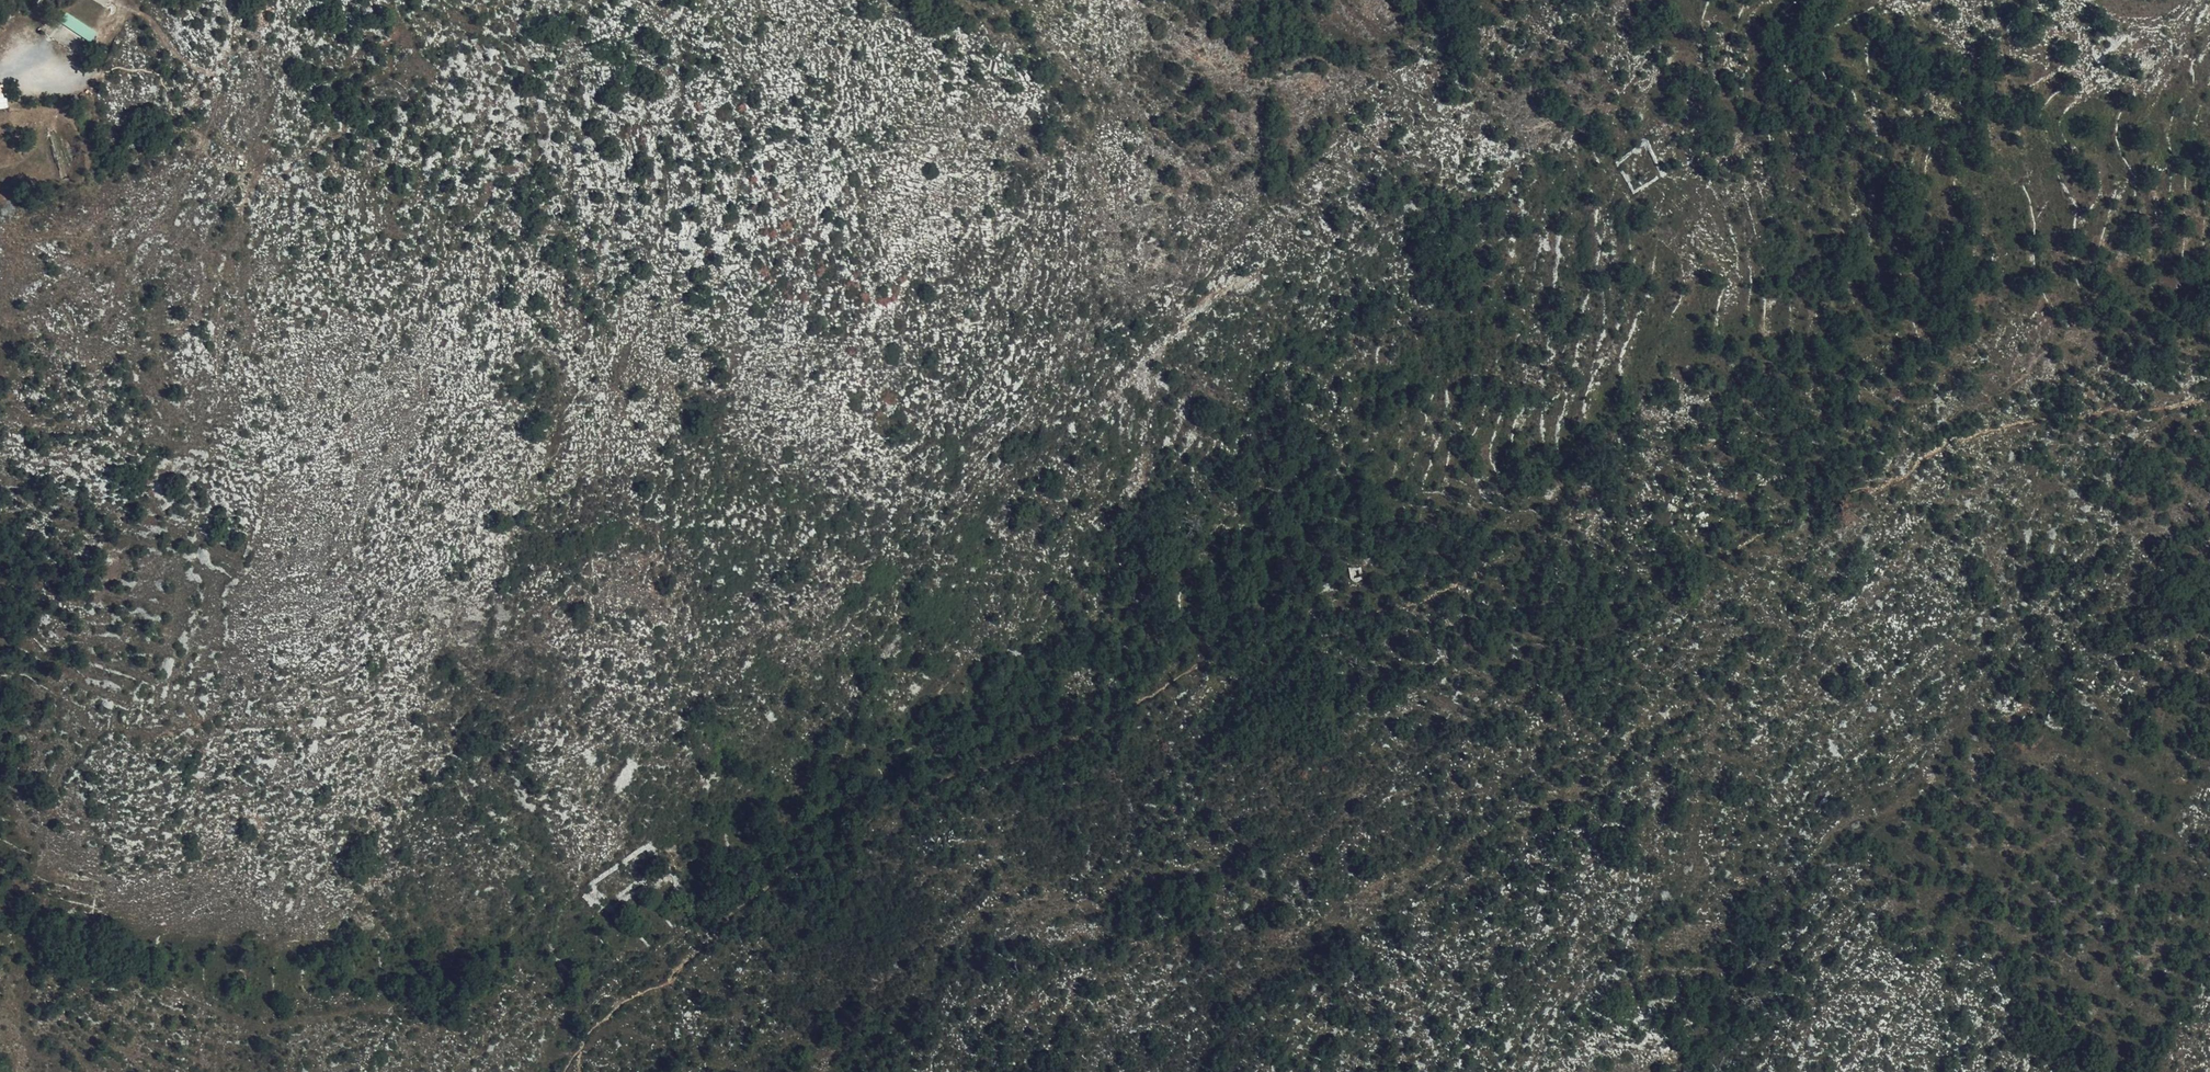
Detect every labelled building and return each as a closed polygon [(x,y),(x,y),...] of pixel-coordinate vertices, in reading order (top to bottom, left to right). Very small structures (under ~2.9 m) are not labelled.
[(0,84),(0,108),(9,108),(2,83),(0,84)] [(1360,566),(1349,569),(1352,580),(1362,578),(1360,566)]
